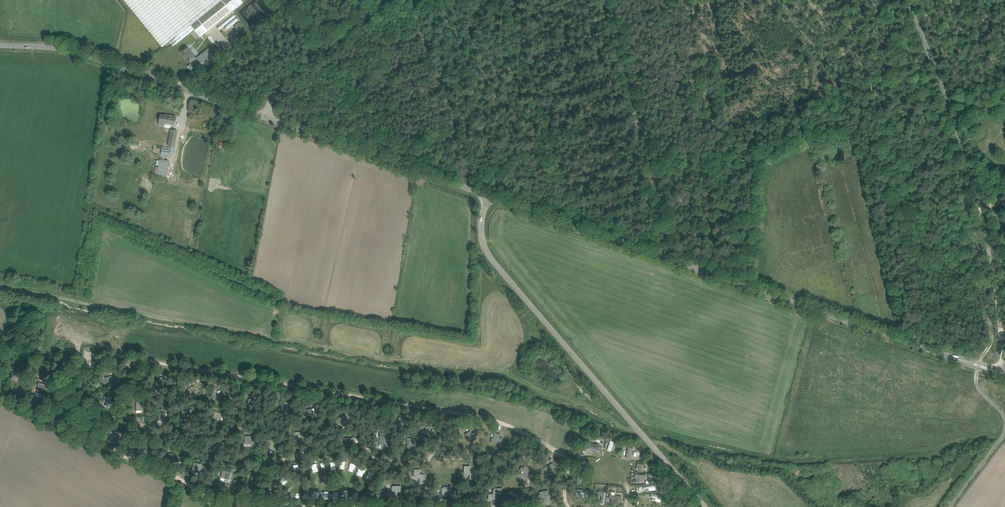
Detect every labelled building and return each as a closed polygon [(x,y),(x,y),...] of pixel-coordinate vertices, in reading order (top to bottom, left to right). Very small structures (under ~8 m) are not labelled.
[(162,47),(169,42),(173,47),(194,30),(200,37),(232,11),(243,2),(241,0),(124,0),(162,47)] [(180,52),(184,58),(185,57),(189,61),(195,56),(187,47),(180,52)] [(208,49),(197,58),(201,64),(213,54),(208,49)] [(171,127),(171,125),(174,125),(176,117),(160,114),(158,125),(164,126),(165,127),(169,128),(171,127)] [(162,151),(161,155),(171,156),(173,154),(175,147),(177,131),(171,130),(168,146),(168,147),(162,146),(162,151)] [(156,166),(155,175),(157,175),(166,177),(168,160),(160,159),(160,161),(157,160),(156,165),(159,166),(158,167),(156,166)] [(13,374),(13,377),(18,378),(19,370),(21,371),(21,367),(13,366),(12,370),(13,370),(13,373),(13,374)] [(108,377),(105,377),(106,383),(109,383),(118,381),(116,375),(108,377)] [(160,376),(158,384),(164,386),(164,384),(167,385),(168,380),(166,379),(166,378),(160,376)] [(42,395),(44,390),(45,388),(46,388),(47,385),(39,382),(38,386),(39,386),(38,389),(38,390),(37,393),(42,395)] [(222,393),(217,395),(219,400),(229,397),(227,392),(225,393),(225,392),(222,393)] [(105,396),(104,402),(106,402),(105,406),(114,407),(115,402),(111,401),(112,397),(105,396)] [(245,408),(251,410),(254,403),(255,401),(255,400),(253,399),(252,400),(251,401),(249,400),(245,408)] [(288,406),(282,404),(279,412),(285,414),(288,406)] [(188,419),(188,413),(190,413),(190,410),(188,410),(182,411),(182,419),(188,419)] [(220,420),(223,414),(215,411),(213,416),(220,420)] [(341,416),(337,420),(341,426),(344,424),(344,423),(349,419),(346,414),(342,417),(341,416)] [(397,421),(394,426),(402,429),(404,425),(403,425),(405,420),(400,417),(398,421),(397,421)] [(424,434),(424,433),(431,433),(430,426),(425,427),(425,426),(420,426),(421,435),(424,434)] [(294,432),(294,440),(300,440),(300,435),(302,435),(302,431),(300,431),(300,432),(294,432)] [(467,439),(469,444),(477,439),(475,436),(474,436),(471,431),(465,434),(468,438),(467,439)] [(491,438),(491,443),(499,444),(500,441),(501,434),(494,433),(493,438),(491,438)] [(387,440),(388,435),(380,434),(379,438),(380,438),(379,444),(385,445),(386,440),(387,440)] [(245,436),(245,444),(247,444),(253,445),(254,436),(245,436)] [(349,437),(344,439),(347,447),(350,446),(350,445),(356,443),(354,437),(350,438),(349,437)] [(415,444),(416,439),(407,437),(407,441),(408,441),(407,448),(413,449),(414,444),(415,444)] [(612,443),(607,440),(601,451),(606,453),(612,443)] [(221,449),(219,444),(211,448),(214,453),(221,449)] [(193,462),(192,470),(196,470),(202,471),(203,464),(197,463),(193,462)] [(547,466),(544,470),(546,471),(550,476),(553,473),(552,473),(557,468),(552,463),(548,467),(547,466)] [(530,474),(532,469),(525,465),(523,468),(520,474),(526,478),(529,473),(530,474)] [(470,466),(464,466),(464,473),(465,475),(469,475),(469,480),(475,480),(476,473),(474,471),(470,471),(470,466)] [(358,478),(361,470),(355,468),(352,476),(358,478)] [(420,469),(414,469),(414,477),(415,478),(419,479),(419,483),(425,484),(425,476),(424,474),(420,474),(420,469)] [(223,470),(221,477),(223,478),(229,480),(231,472),(225,471),(223,470)] [(401,492),(401,486),(394,485),(392,487),(391,491),(387,491),(387,497),(394,497),(396,496),(396,492),(401,492)] [(451,493),(451,487),(444,487),(442,488),(442,492),(437,492),(437,498),(444,499),(446,497),(446,493),(451,493)] [(488,494),(488,500),(495,500),(497,498),(497,494),(502,494),(502,488),(495,488),(493,490),(493,494),(488,494)] [(548,501),(547,496),(549,495),(548,490),(539,492),(540,495),(541,495),(541,498),(541,499),(542,502),(542,501),(546,500),(546,501),(548,501)]
